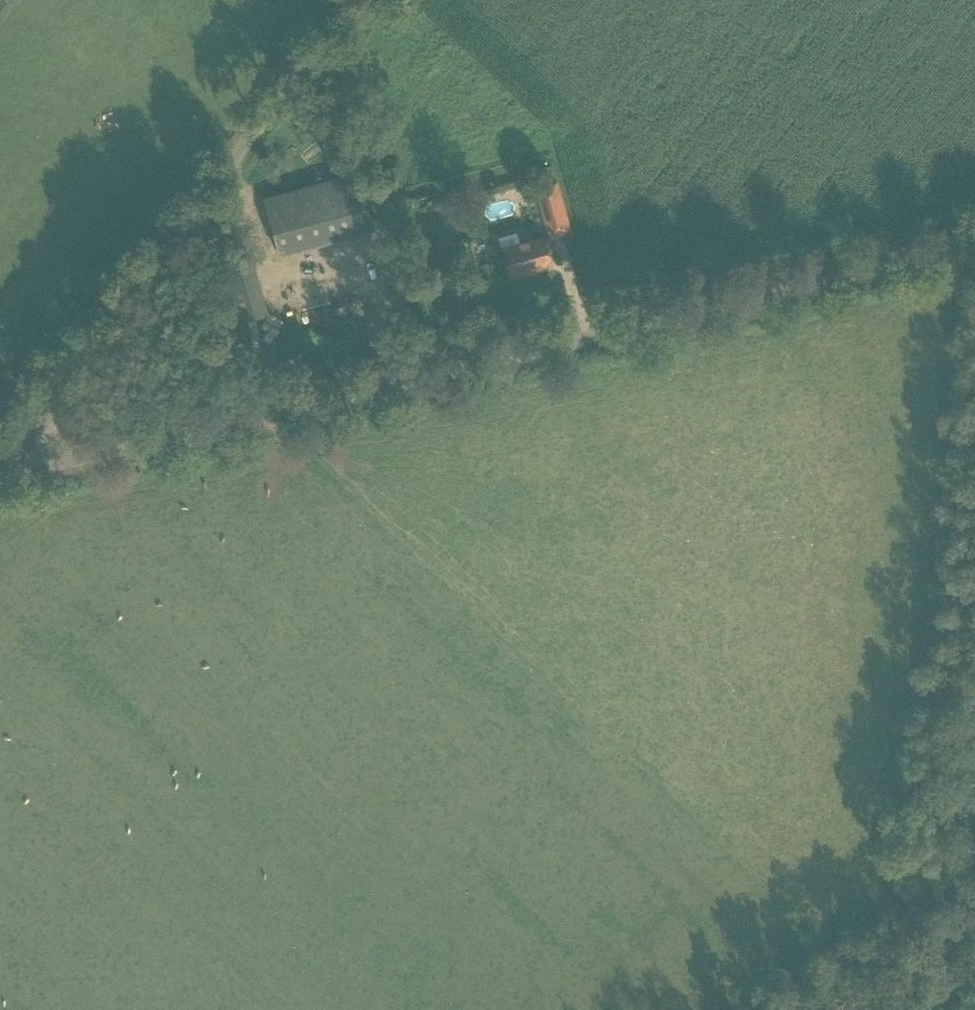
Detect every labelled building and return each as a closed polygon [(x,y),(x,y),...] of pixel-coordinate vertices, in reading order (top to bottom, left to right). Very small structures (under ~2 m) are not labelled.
[(280,258),(372,233),(357,175),(264,200),(280,258)] [(549,239),(571,232),(556,182),(535,188),(549,239)] [(497,237),(500,249),(508,278),(552,266),(544,237),(519,244),(516,232),(497,237)] [(211,267),(216,286),(227,326),(266,315),(249,256),(211,267)]
